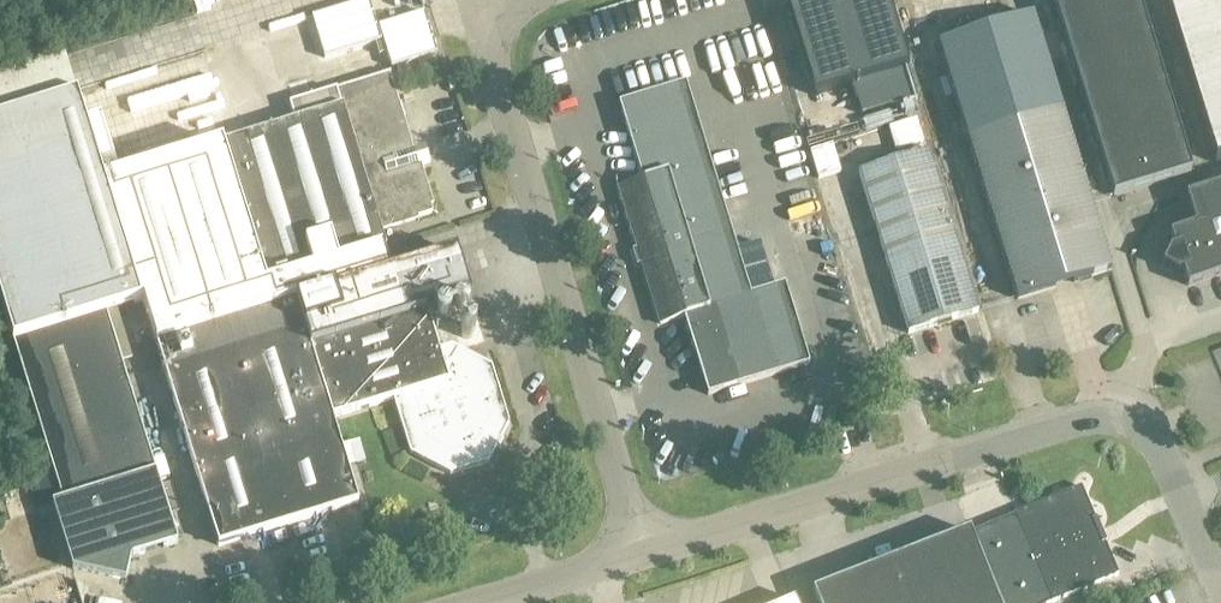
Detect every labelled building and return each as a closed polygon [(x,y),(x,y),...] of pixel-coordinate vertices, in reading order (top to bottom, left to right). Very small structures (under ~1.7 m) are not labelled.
[(290,0),(190,0),(204,46),(296,18),(290,0)] [(887,0),(803,0),(786,5),(815,97),(880,76),(889,106),(917,97),(887,0)] [(1191,174),(1138,0),(1052,0),(1113,198),(1191,174)] [(1215,164),(1220,162),(1220,0),(1165,0),(1215,164)] [(325,59),(376,44),(381,42),(368,1),(312,18),(325,59)] [(380,57),(387,54),(392,68),(437,54),(425,13),(379,27),(384,41),(381,42),(376,44),(380,57)] [(938,45),(967,138),(1061,109),(1032,16),(938,45)] [(785,285),(750,295),(744,276),(768,268),(754,224),(731,231),(685,83),(618,104),(642,182),(618,189),(637,250),(634,251),(639,266),(642,265),(660,326),(684,319),(708,396),(809,364),(785,285)] [(417,220),(417,222),(419,221),(418,218),(433,214),(431,207),(434,206),(433,204),(431,205),(428,194),(429,194),(429,192),(427,192),(424,181),(425,181),(425,179),(424,180),(421,168),(430,166),(429,164),(421,166),(416,148),(413,149),(393,86),(365,95),(366,100),(223,144),(266,285),(386,248),(381,231),(417,220)] [(106,313),(141,302),(77,96),(0,120),(0,299),(13,342),(106,313)] [(967,138),(1017,301),(1112,271),(1061,109),(967,138)] [(978,313),(928,151),(858,173),(908,335),(978,313)] [(1170,235),(1189,286),(1220,275),(1220,217),(1170,235)] [(426,312),(470,298),(455,252),(156,344),(218,545),(358,502),(332,418),(394,399),(410,453),(450,474),(488,463),(509,423),(492,368),(452,346),(438,350),(426,312)] [(77,548),(72,569),(112,578),(116,561),(177,543),(106,313),(13,342),(77,548)] [(1053,602),(1119,574),(1082,486),(973,531),(1004,602),(1051,602),(1053,602)] [(817,602),(998,602),(970,531),(813,592),(817,602)]
